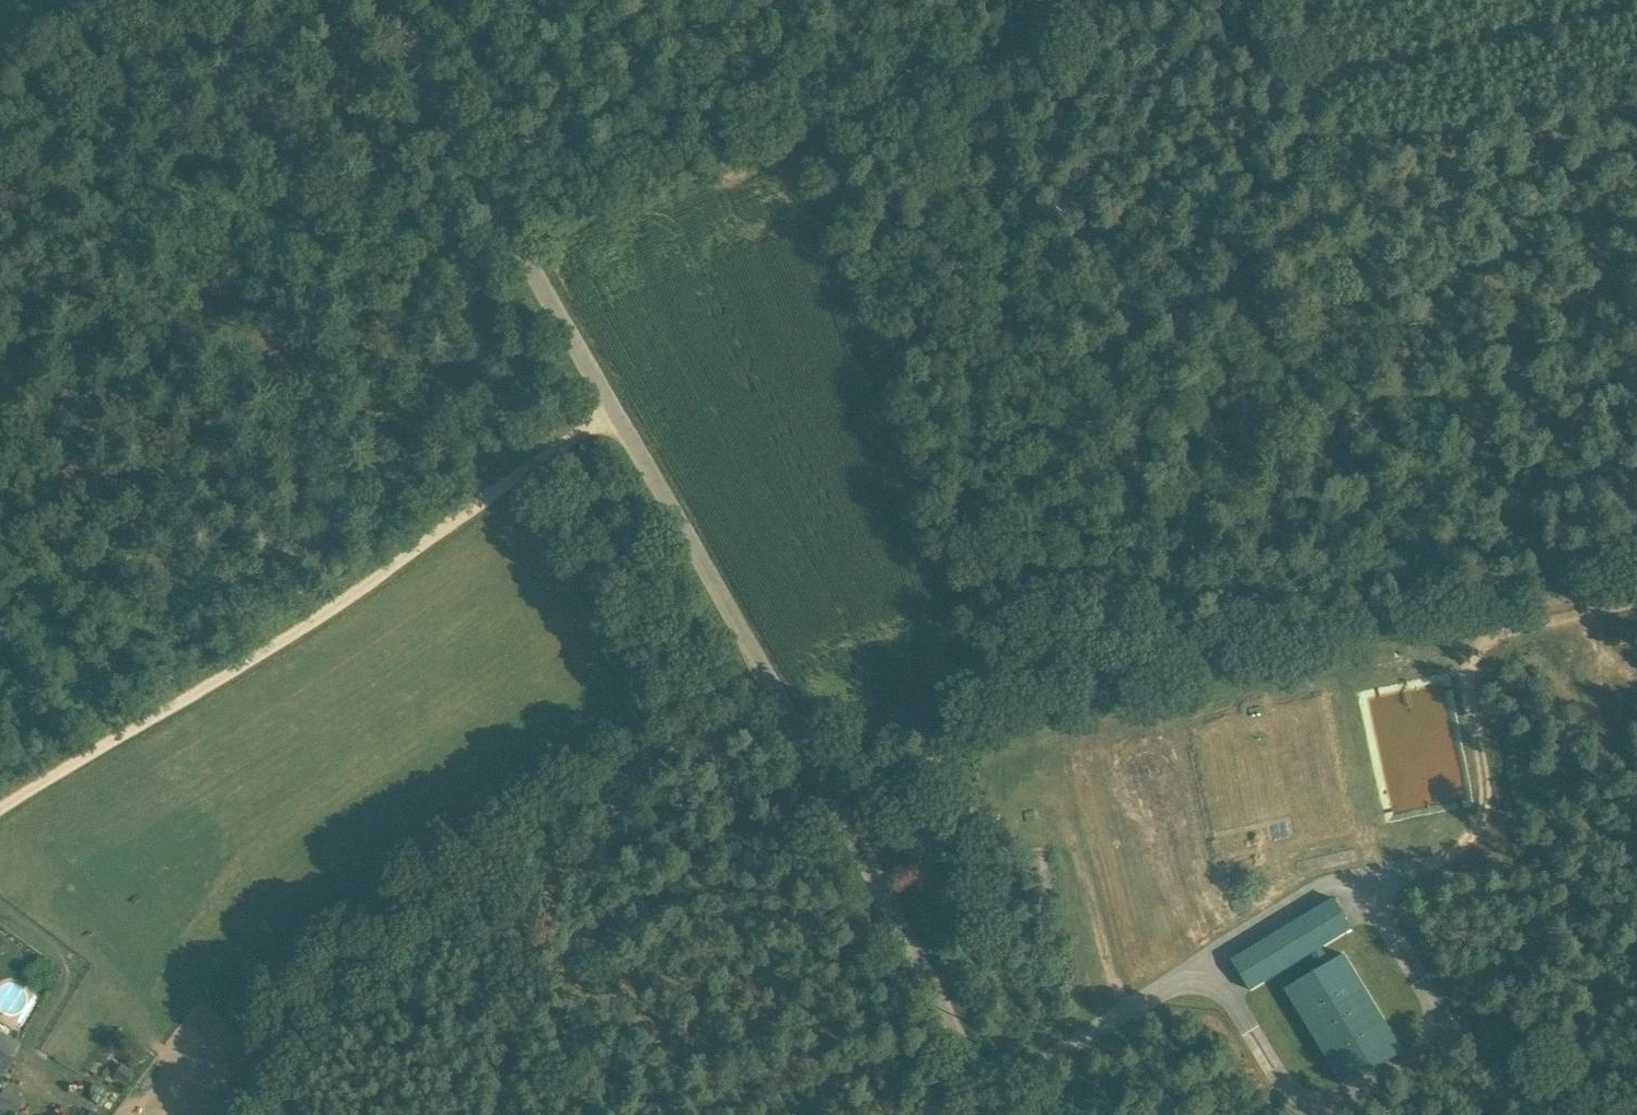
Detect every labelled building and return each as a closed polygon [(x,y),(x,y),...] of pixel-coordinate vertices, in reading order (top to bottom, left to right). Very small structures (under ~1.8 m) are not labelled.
[(1335,898),(1233,960),(1250,989),(1313,951),(1322,967),(1286,988),(1346,1086),(1403,1051),(1344,953),(1330,962),(1321,947),(1353,927),(1335,898)] [(14,1055),(0,1047),(0,1079),(14,1055)] [(124,1085),(133,1069),(121,1062),(112,1078),(124,1085)] [(0,1092),(0,1111),(7,1114),(14,1114),(23,1098),(3,1087),(0,1092)]
